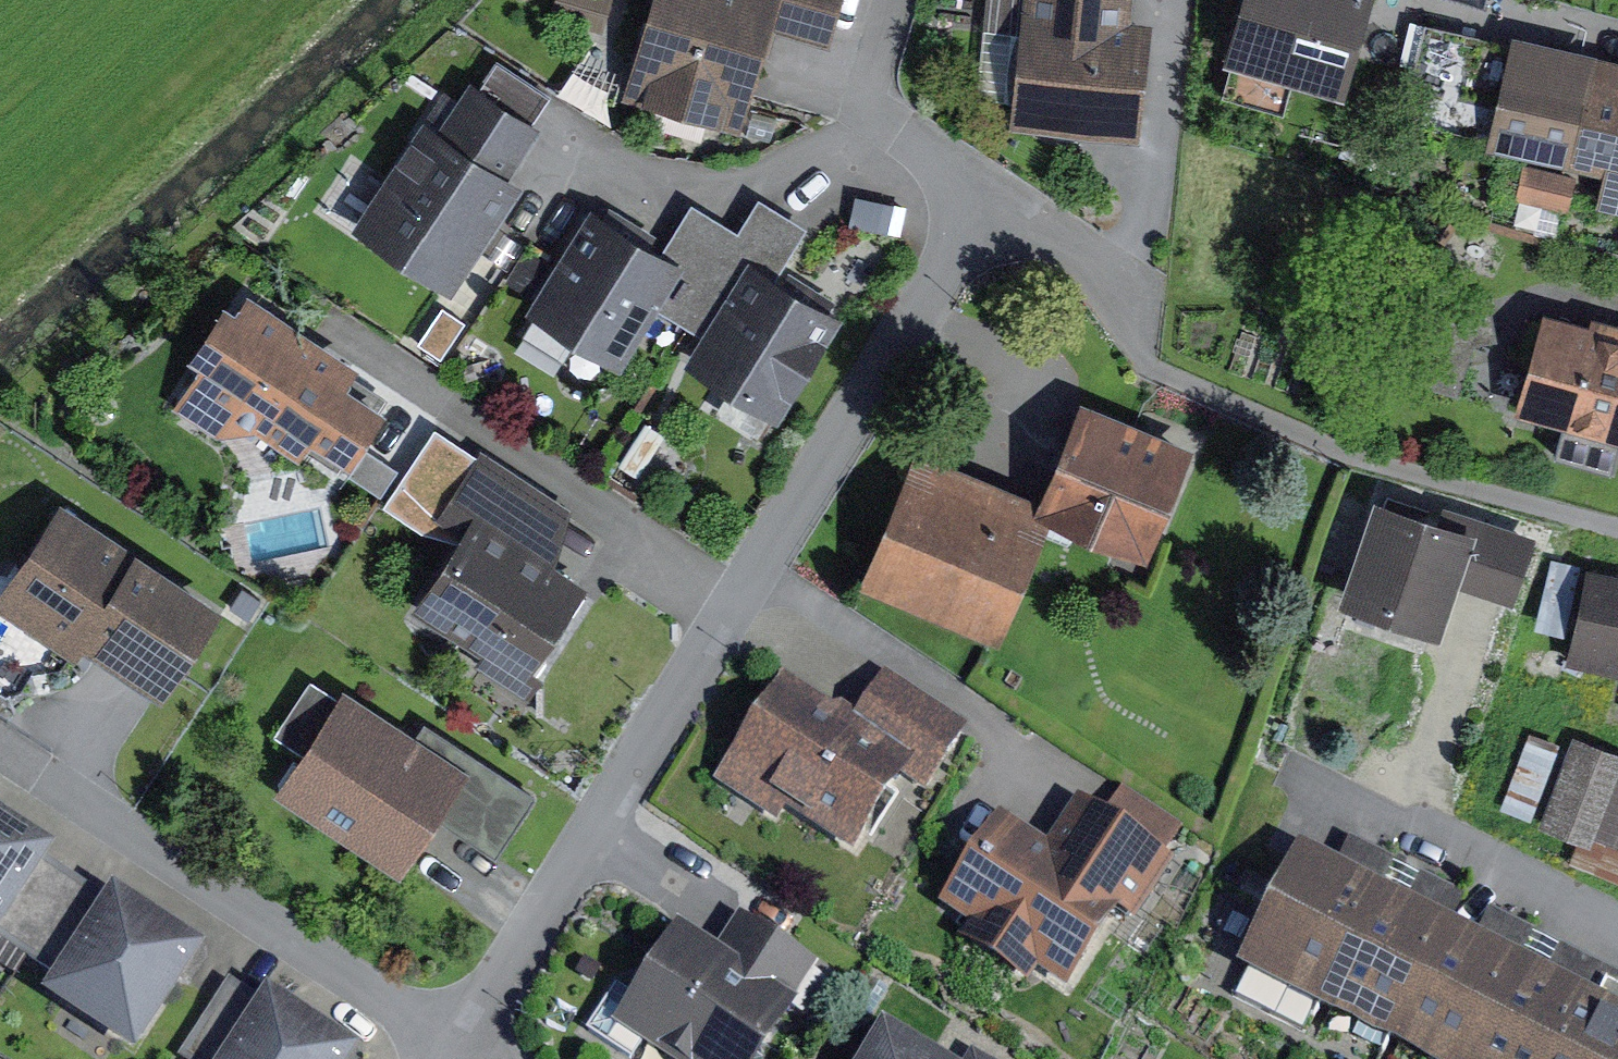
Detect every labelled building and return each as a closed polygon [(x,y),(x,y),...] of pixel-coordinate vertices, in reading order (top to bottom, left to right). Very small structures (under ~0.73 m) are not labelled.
[(627,86),(762,126),(792,27),(845,27),(853,0),(653,0),(627,86)] [(996,130),(1139,146),(1154,15),(1121,11),(1123,0),(1010,0),(996,130)] [(1252,59),(1313,76),(1372,93),(1398,0),(1268,0),(1252,59)] [(1534,22),(1507,136),(1598,157),(1587,205),(1617,212),(1617,41),(1534,22)] [(1304,110),(1313,76),(1252,59),(1242,92),(1304,110)] [(546,113),(483,76),(462,112),(445,102),(376,219),(471,275),(533,170),(518,161),(546,113)] [(691,185),(666,225),(696,244),(664,293),(715,325),(765,245),(789,260),(816,218),(769,189),(749,221),(691,185)] [(666,225),(606,191),(539,300),(626,353),(664,293),(696,244),(666,225)] [(789,260),(765,245),(715,325),(696,350),(790,409),(859,300),(789,260)] [(342,387),(347,364),(240,292),(228,311),(218,304),(180,360),(190,366),(164,406),(209,436),(241,428),(285,457),(299,436),(344,466),(380,412),(342,387)] [(437,339),(459,354),(483,319),(461,304),(437,339)] [(1539,410),(1586,424),(1617,433),(1617,322),(1569,308),(1539,410)] [(1101,394),(1052,496),(942,444),(883,568),(1018,632),(1074,515),(1175,562),(1227,454),(1101,394)] [(1586,424),(1577,455),(1617,466),(1617,433),(1586,424)] [(567,524),(463,456),(423,518),(459,542),(408,619),(522,694),(587,594),(541,564),(567,524)] [(1546,536),(1391,482),(1354,589),(1458,624),(1476,573),(1527,591),(1546,536)] [(244,612),(78,500),(14,594),(180,706),(244,612)] [(1603,562),(1581,646),(1617,656),(1617,566),(1603,562)] [(547,777),(365,665),(294,780),(429,863),(456,819),(504,848),(547,777)] [(843,726),(779,684),(714,781),(775,822),(784,809),(855,856),(893,799),(912,812),(965,732),(878,674),(843,726)] [(1578,714),(1541,814),(1617,843),(1617,728),(1578,714)] [(1022,806),(969,877),(1102,975),(1189,859),(1086,783),(1052,829),(1022,806)] [(0,795),(0,944),(2,945),(13,929),(59,857),(71,842),(0,795)] [(1327,840),(1260,974),(1432,1058),(1617,1058),(1617,984),(1327,840)] [(123,898),(59,857),(13,929),(77,970),(123,898)] [(224,935),(135,879),(123,898),(77,970),(66,989),(155,1045),(224,935)] [(696,918),(639,1008),(719,1058),(764,1058),(825,962),(743,911),(727,937),(696,918)] [(209,1058),(240,1058),(282,996),(247,974),(196,1050),(209,1058)] [(384,1044),(290,983),(282,996),(240,1058),(374,1058),(384,1044)] [(908,1016),(880,1058),(974,1058),(908,1016)]
